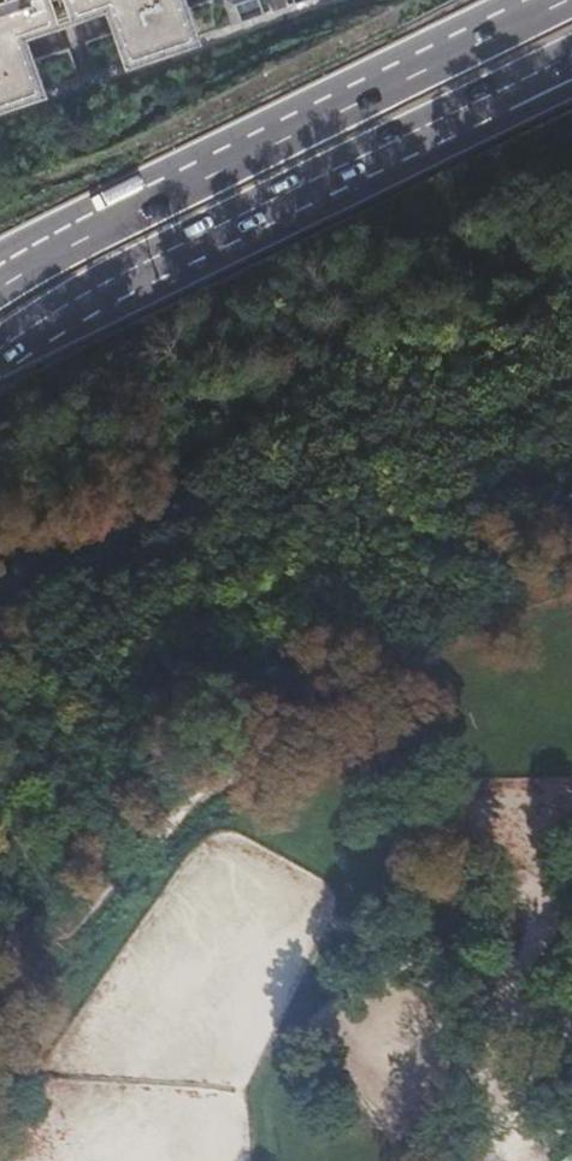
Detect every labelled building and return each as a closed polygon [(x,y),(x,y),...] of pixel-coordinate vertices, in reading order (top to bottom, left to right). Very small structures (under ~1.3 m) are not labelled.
[(42,85),(21,26),(52,15),(47,0),(0,0),(0,100),(42,85)] [(132,54),(196,32),(185,0),(113,0),(132,54)]
